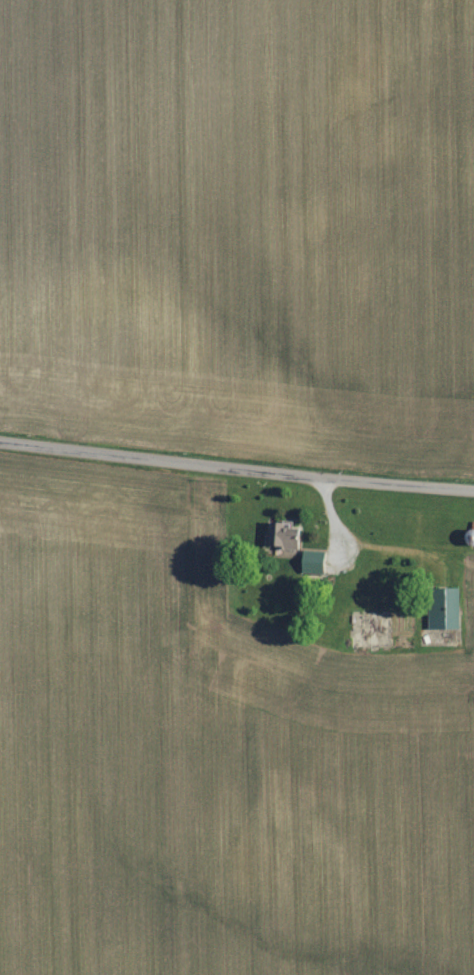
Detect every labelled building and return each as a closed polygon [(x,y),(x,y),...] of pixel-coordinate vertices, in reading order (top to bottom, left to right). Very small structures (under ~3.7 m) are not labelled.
[(301,549),(301,531),(285,531),(285,524),(273,524),(273,549),(301,549)] [(321,571),(321,563),(322,563),(322,552),(306,551),(305,570),(321,571)] [(462,629),(461,588),(431,589),(433,630),(462,629)]
